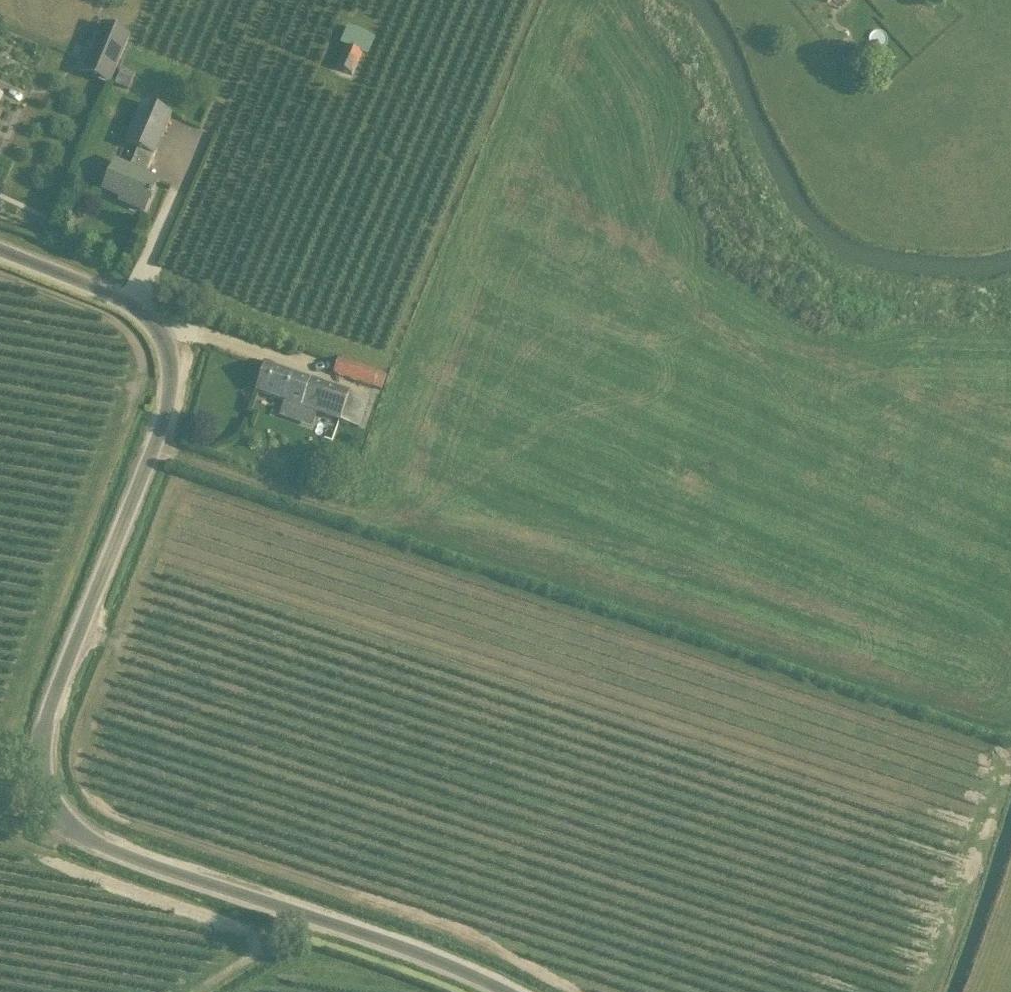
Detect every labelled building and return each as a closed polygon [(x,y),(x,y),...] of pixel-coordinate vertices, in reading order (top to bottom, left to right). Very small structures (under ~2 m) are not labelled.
[(130,37),(100,25),(79,74),(80,74),(109,86),(130,37)] [(375,38),(354,29),(354,30),(347,27),(339,45),(345,48),(335,68),(351,76),(361,55),(366,57),(375,38)] [(120,70),(114,85),(128,90),(134,76),(120,70)] [(143,214),(159,180),(145,175),(153,158),(154,158),(173,116),(141,102),(123,144),(138,151),(137,151),(130,168),(115,162),(102,192),(127,204),(126,206),(143,214)] [(334,375),(372,388),(377,374),(339,360),(334,375)] [(265,364),(255,392),(359,428),(369,401),(349,394),(349,392),(310,380),(265,364)]
